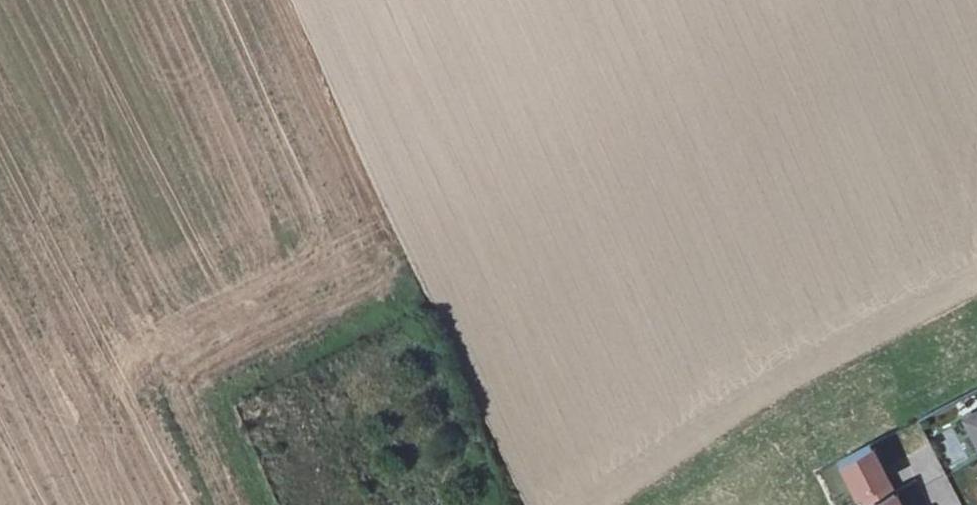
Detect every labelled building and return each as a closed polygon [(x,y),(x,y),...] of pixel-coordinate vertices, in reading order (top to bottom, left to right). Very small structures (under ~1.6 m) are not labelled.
[(965,418),(976,442),(976,412),(965,418)] [(874,444),(838,462),(857,496),(861,493),(867,504),(907,504),(874,444)]
